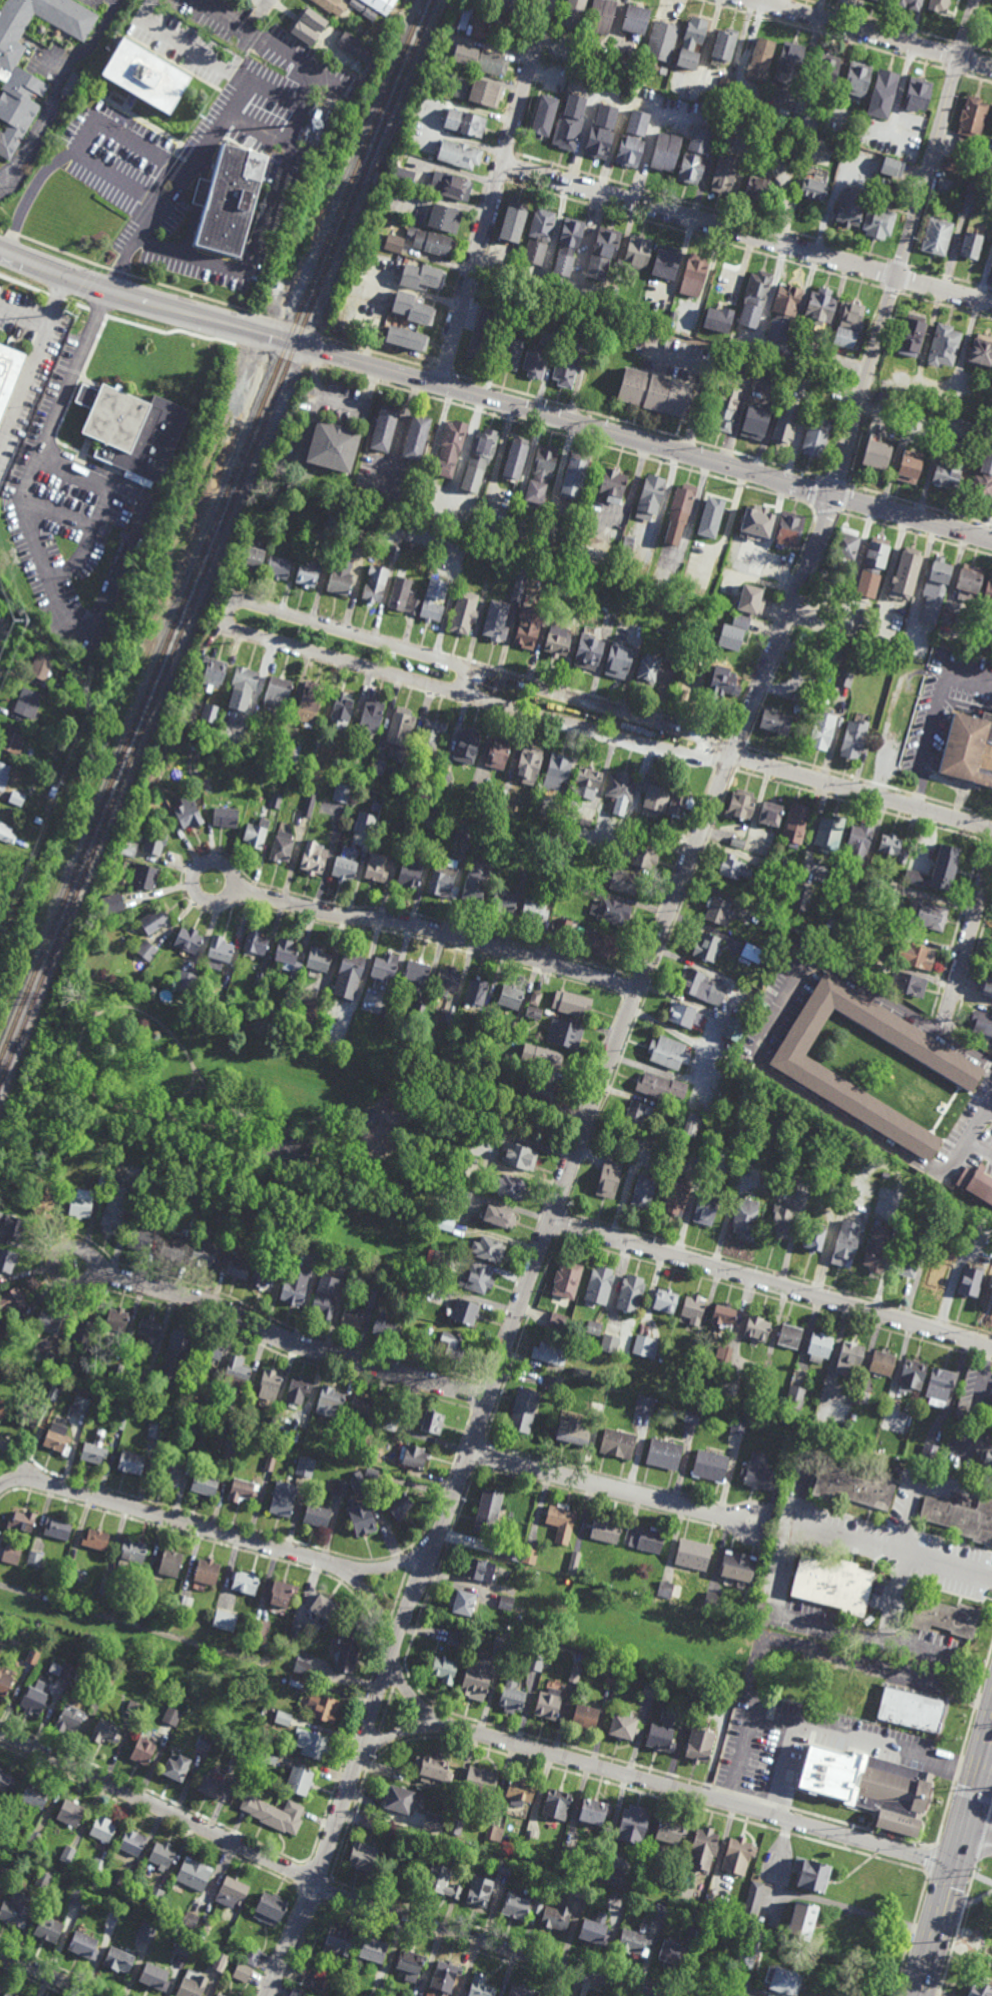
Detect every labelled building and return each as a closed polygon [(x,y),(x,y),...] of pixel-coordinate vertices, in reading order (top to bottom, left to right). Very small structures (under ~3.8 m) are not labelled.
[(8,161),(0,156),(0,131),(1,132),(7,122),(0,118),(0,93),(2,90),(0,89),(4,83),(0,80),(0,8),(4,0),(73,0),(99,15),(83,43),(33,14),(16,42),(26,48),(15,66),(49,86),(42,98),(35,93),(30,101),(40,106),(8,161)] [(329,13),(311,0),(341,0),(343,2),(335,14),(330,11),(329,13)] [(347,4),(350,0),(357,0),(366,6),(377,13),(372,21),(361,14),(361,13),(347,4)] [(385,15),(361,0),(395,0),(385,15)] [(471,14),(469,13),(465,30),(446,25),(456,0),(474,6),(471,14)] [(488,2),(489,0),(526,0),(522,12),(517,11),(497,6),(498,5),(488,2)] [(560,7),(562,0),(585,0),(580,16),(560,11),(560,7)] [(580,31),(589,0),(610,0),(614,1),(604,35),(593,32),(592,34),(580,31)] [(890,4),(891,0),(919,0),(916,11),(890,4)] [(930,9),(933,0),(958,0),(953,17),(951,16),(950,21),(930,16),(932,9),(930,9)] [(979,25),(986,0),(991,0),(991,29),(979,25)] [(641,36),(618,29),(625,3),(648,10),(641,36)] [(321,33),(328,20),(306,7),(299,20),(321,33)] [(485,27),(489,28),(487,38),(482,37),(482,38),(465,34),(468,24),(472,26),(475,15),(488,18),(485,27)] [(704,26),(706,27),(700,45),(693,43),(690,53),(680,49),(682,40),(681,40),(687,21),(689,22),(691,17),(705,21),(704,26)] [(668,59),(644,52),(653,20),(677,27),(668,59)] [(318,33),(297,21),(289,33),(311,46),(318,33)] [(738,31),(729,63),(708,58),(716,28),(723,30),(724,27),(738,31)] [(452,48),(440,44),(444,30),(457,34),(452,48)] [(568,56),(549,51),(553,35),(572,40),(568,56)] [(763,82),(744,77),(746,70),(744,69),(746,65),(747,65),(755,37),(774,42),(763,82)] [(189,78),(167,116),(135,98),(130,107),(125,104),(130,95),(99,76),(121,38),(189,78)] [(797,73),(794,73),(791,85),(772,80),(783,41),(804,46),(797,73)] [(505,56),(504,58),(509,60),(504,76),(500,75),(499,77),(475,70),(476,68),(451,60),(456,43),(480,50),(481,49),(505,56)] [(680,49),(700,55),(695,72),(675,66),(680,49)] [(831,89),(810,84),(818,52),(840,58),(831,89)] [(562,80),(542,74),(546,61),(565,67),(562,80)] [(872,67),(864,98),(841,92),(849,61),(872,67)] [(886,120),(865,114),(878,69),(898,74),(890,102),(891,103),(886,120)] [(72,100),(60,93),(72,73),(84,80),(72,100)] [(928,100),(926,100),(923,111),(915,108),(914,112),(900,109),(909,76),(931,82),(927,96),(929,96),(928,100)] [(729,94),(715,90),(719,77),(732,80),(729,94)] [(493,108),(467,100),(473,78),(500,86),(493,108)] [(579,118),(581,118),(571,152),(555,147),(555,146),(548,144),(557,114),(560,115),(566,94),(584,99),(579,118)] [(978,140),(955,134),(959,122),(956,122),(960,108),(962,109),(966,95),(982,99),(981,102),(988,104),(978,140)] [(609,131),(608,130),(607,132),(611,133),(603,161),(580,154),(588,127),(592,128),(593,126),(591,125),(597,104),(615,109),(609,131)] [(321,130),(323,131),(319,141),(313,138),(317,129),(319,129),(319,128),(316,126),(312,134),(308,133),(314,120),(307,117),(313,105),(324,110),(318,124),(322,126),(321,130)] [(487,119),(484,126),(485,127),(484,132),(483,132),(481,139),(443,127),(449,107),(487,119)] [(544,143),(523,138),(530,107),(552,113),(544,143)] [(787,127),(774,124),(778,108),(791,111),(787,127)] [(641,138),(640,137),(639,141),(643,142),(635,169),(612,163),(620,135),(622,136),(623,132),(622,132),(629,110),(647,115),(641,138)] [(702,161),(703,161),(697,182),(696,182),(695,186),(675,180),(676,176),(675,175),(681,154),(683,155),(691,128),(710,133),(702,161)] [(667,136),(668,135),(680,138),(670,173),(659,170),(658,171),(646,167),(656,133),(667,136)] [(457,144),(458,143),(468,146),(468,148),(482,152),(478,166),(473,164),(471,171),(436,160),(442,139),(457,144)] [(246,150),(247,149),(250,149),(249,152),(264,156),(234,262),(189,249),(200,207),(190,204),(197,179),(207,182),(219,143),(246,150)] [(730,165),(735,166),(729,191),(727,191),(726,195),(709,191),(716,159),(718,159),(719,155),(732,158),(730,165)] [(896,178),(879,174),(884,157),(900,162),(896,178)] [(953,173),(941,169),(944,157),(957,160),(953,173)] [(822,202),(798,196),(803,178),(798,177),(801,164),(806,165),(806,166),(828,171),(825,184),(826,184),(822,202)] [(410,186),(390,180),(394,166),(414,172),(410,186)] [(444,174),(445,174),(467,180),(466,181),(473,183),(471,188),(467,200),(461,198),(460,201),(439,195),(440,194),(429,191),(435,171),(444,174)] [(765,200),(755,198),(755,200),(751,199),(752,197),(743,194),(748,176),(770,183),(765,200)] [(947,196),(933,192),(937,177),(952,182),(947,196)] [(978,200),(964,196),(968,181),(982,184),(978,200)] [(856,228),(849,226),(848,230),(841,228),(842,224),(834,221),(834,220),(829,219),(832,209),(837,210),(842,190),(865,196),(856,228)] [(889,206),(887,212),(896,214),(889,238),(885,237),(884,242),(864,237),(866,232),(861,231),(868,207),(871,208),(872,202),(889,206)] [(513,246),(494,240),(503,207),(505,208),(507,203),(524,208),(513,246)] [(454,236),(425,228),(432,204),(461,212),(454,236)] [(551,220),(554,220),(547,243),(546,243),(538,269),(519,263),(525,241),(532,243),(533,239),(524,237),(531,214),(533,214),(535,209),(553,214),(551,220)] [(945,220),(944,222),(952,224),(943,259),(918,253),(927,217),(930,218),(931,216),(945,220)] [(582,223),(575,250),(573,249),(571,258),(572,258),(566,279),(550,275),(555,254),(556,254),(558,245),(555,244),(562,218),(582,223)] [(612,259),(609,258),(601,284),(582,278),(588,255),(595,257),(595,256),(589,254),(597,227),(620,234),(612,259)] [(427,233),(427,232),(451,238),(450,241),(455,242),(451,257),(447,255),(446,258),(422,252),(423,251),(412,248),(416,230),(427,233)] [(976,261),(958,256),(964,232),(982,237),(976,261)] [(400,255),(382,250),(383,248),(380,248),(382,239),(385,240),(387,233),(404,238),(400,255)] [(643,270),(640,269),(639,271),(626,267),(627,265),(621,263),(629,236),(651,242),(643,270)] [(667,281),(649,275),(652,265),(651,265),(653,257),(654,257),(657,249),(675,255),(667,281)] [(701,287),(699,287),(696,299),(677,294),(686,260),(706,265),(701,287)] [(420,269),(421,266),(442,271),(436,291),(418,285),(416,291),(398,286),(404,265),(420,269)] [(772,276),(762,311),(761,310),(755,332),(736,326),(743,301),(742,301),(750,274),(755,276),(757,271),(772,276)] [(802,290),(801,295),(800,295),(793,320),(788,319),(784,335),(786,335),(783,346),(765,340),(770,320),(773,321),(775,315),(770,313),(777,287),(784,289),(785,285),(802,290)] [(613,304),(604,302),(608,287),(617,289),(613,304)] [(831,291),(830,297),(836,299),(829,326),(822,324),(821,327),(809,324),(810,321),(802,318),(809,293),(816,294),(817,288),(822,290),(823,287),(827,289),(827,290),(831,291)] [(426,328),(406,322),(407,318),(390,313),(396,292),(413,297),(412,303),(432,309),(426,328)] [(860,306),(865,308),(861,324),(863,324),(860,333),(839,328),(840,323),(837,322),(839,315),(837,314),(840,302),(845,304),(845,302),(850,304),(851,300),(861,302),(860,306)] [(483,362),(482,361),(481,366),(464,361),(465,356),(464,356),(477,309),(495,314),(489,337),(490,337),(483,362)] [(720,313),(721,310),(732,313),(726,337),(701,330),(706,310),(720,313)] [(674,321),(668,319),(670,312),(676,313),(674,321)] [(924,325),(926,326),(918,356),(916,355),(914,360),(897,355),(898,350),(896,350),(905,320),(907,321),(909,315),(925,320),(924,325)] [(951,369),(938,365),(937,368),(926,365),(937,324),(951,328),(950,332),(960,335),(951,369)] [(420,355),(384,344),(389,327),(425,338),(420,355)] [(832,347),(837,327),(860,333),(854,353),(832,347)] [(26,356),(0,422),(0,345),(11,349),(19,330),(22,332),(14,351),(26,356)] [(512,341),(522,343),(514,373),(501,370),(502,367),(494,365),(501,337),(504,338),(505,334),(513,336),(512,341)] [(976,334),(991,339),(991,358),(989,370),(966,364),(972,340),(974,341),(976,334)] [(540,382),(524,378),(526,373),(520,371),(525,351),(531,353),(533,347),(548,351),(540,382)] [(569,391),(555,387),(556,381),(550,379),(555,359),(561,361),(563,355),(578,359),(569,391)] [(751,377),(739,374),(744,360),(756,364),(751,377)] [(834,378),(826,376),(828,367),(836,369),(834,378)] [(648,380),(649,377),(671,383),(667,398),(688,404),(683,420),(662,414),(662,415),(640,409),(641,405),(637,404),(636,408),(614,402),(623,370),(644,375),(643,379),(648,380)] [(923,390),(911,387),(915,372),(927,375),(923,390)] [(92,457),(100,439),(81,431),(90,408),(74,401),(81,382),(98,389),(101,381),(151,402),(154,395),(191,410),(159,485),(92,457)] [(737,407),(729,435),(713,431),(715,425),(709,424),(716,401),(718,401),(719,397),(720,397),(723,385),(741,391),(737,407)] [(891,406),(876,401),(878,393),(894,397),(891,406)] [(386,450),(368,445),(379,400),(397,405),(386,450)] [(768,407),(771,408),(761,444),(740,438),(749,403),(762,406),(763,402),(769,404),(768,407)] [(988,403),(991,404),(991,422),(983,420),(988,403)] [(789,448),(782,446),(782,448),(774,446),(774,443),(770,442),(781,404),(799,409),(790,441),(791,441),(789,448)] [(418,459),(400,454),(412,410),(430,416),(418,459)] [(328,417),(342,420),(359,425),(348,468),(303,457),(314,414),(328,417)] [(460,448),(459,447),(451,476),(433,471),(441,443),(439,442),(446,419),(452,421),(454,417),(468,421),(460,448)] [(830,424),(829,427),(830,428),(822,457),(820,456),(819,461),(802,456),(803,452),(800,451),(809,421),(818,424),(819,421),(830,424)] [(495,443),(497,444),(493,455),(492,454),(490,458),(489,458),(488,463),(486,463),(477,492),(459,486),(469,454),(474,456),(475,453),(470,451),(477,429),(483,430),(485,425),(499,430),(495,443)] [(528,443),(519,477),(502,473),(512,438),(528,443)] [(551,477),(548,477),(545,491),(546,492),(543,502),(524,497),(529,476),(533,477),(534,473),(533,473),(535,467),(532,466),(538,445),(558,450),(551,477)] [(875,446),(883,448),(883,449),(891,452),(884,475),(874,472),(873,476),(865,473),(866,469),(860,467),(866,445),(875,448),(875,446)] [(991,477),(991,485),(989,498),(986,497),(985,502),(970,499),(971,492),(967,491),(972,471),(978,473),(980,468),(978,468),(983,449),(991,451),(991,473),(991,477)] [(913,481),(893,476),(896,466),(900,467),(904,452),(920,456),(913,481)] [(962,461),(956,480),(961,482),(957,494),(944,490),(945,485),(929,481),(935,459),(937,459),(939,454),(962,461)] [(586,468),(583,477),(585,477),(584,479),(582,479),(577,500),(561,496),(565,480),(563,479),(567,463),(569,463),(570,456),(588,461),(586,468)] [(617,470),(616,471),(626,474),(618,504),(604,500),(606,493),(596,491),(603,466),(617,470)] [(665,477),(663,481),(664,482),(655,514),(651,512),(649,520),(634,516),(636,508),(635,507),(645,476),(646,476),(647,472),(665,477)] [(669,511),(675,487),(681,489),(682,484),(696,488),(686,526),(685,526),(679,548),(665,544),(673,512),(669,511)] [(733,501),(725,528),(724,531),(714,528),(715,525),(696,519),(704,493),(733,501)] [(770,511),(771,511),(768,521),(770,521),(767,531),(766,530),(764,537),(763,537),(762,541),(748,537),(749,532),(743,531),(750,505),(756,507),(758,502),(772,506),(770,511)] [(796,542),(787,539),(786,542),(772,538),(781,508),(804,515),(796,542)] [(304,531),(295,528),(299,515),(307,517),(304,531)] [(857,529),(856,534),(858,534),(852,557),(845,555),(842,565),(834,563),(837,552),(831,550),(837,528),(839,528),(840,524),(857,529)] [(620,540),(612,538),(615,525),(623,528),(620,540)] [(127,539),(117,534),(122,526),(131,530),(127,539)] [(366,550),(355,547),(360,528),(371,531),(366,550)] [(887,538),(886,543),(888,544),(881,567),(878,566),(876,572),(877,572),(870,596),(852,591),(858,568),(860,568),(862,561),(860,561),(866,538),(868,538),(869,533),(887,538)] [(626,563),(618,561),(624,534),(633,537),(626,563)] [(411,549),(403,547),(405,540),(413,543),(411,549)] [(258,570),(243,566),(246,558),(236,556),(240,542),(264,549),(258,570)] [(605,571),(571,561),(577,542),(610,553),(605,571)] [(890,579),(899,547),(900,547),(902,542),(921,547),(919,553),(921,553),(912,585),(890,579)] [(396,560),(387,558),(390,544),(399,547),(396,560)] [(520,601),(511,598),(521,562),(513,560),(516,549),(533,554),(520,601)] [(458,584),(451,582),(452,581),(445,579),(451,558),(455,559),(457,552),(466,554),(458,584)] [(942,560),(950,562),(934,623),(917,618),(924,594),(920,593),(925,573),(923,573),(924,566),(928,567),(931,556),(933,557),(934,552),(944,555),(942,560)] [(285,578),(277,576),(277,578),(272,576),(272,575),(264,572),(269,553),(290,559),(285,578)] [(318,564),(319,564),(313,586),(306,584),(305,587),(299,585),(300,582),(293,580),(300,559),(308,561),(309,558),(318,561),(318,564)] [(550,567),(543,565),(545,558),(552,560),(550,567)] [(979,566),(978,570),(981,571),(976,591),(974,591),(971,601),(955,597),(957,586),(953,585),(957,565),(961,566),(962,562),(979,566)] [(346,595),(324,589),(330,567),(352,573),(346,595)] [(989,569),(991,570),(991,613),(985,611),(986,607),(979,605),(989,569)] [(379,602),(374,601),(374,602),(365,600),(366,597),(361,596),(364,583),(366,583),(369,570),(379,573),(377,580),(384,582),(379,602)] [(415,614),(387,606),(395,574),(412,579),(409,590),(416,592),(414,597),(419,599),(415,614)] [(737,610),(761,614),(764,600),(760,600),(762,588),(741,585),(737,610)] [(475,622),(471,621),(467,634),(448,629),(459,588),(478,594),(474,609),(478,610),(475,622)] [(436,600),(433,600),(433,601),(444,604),(439,621),(430,618),(429,622),(424,620),(425,617),(418,615),(425,593),(437,597),(436,600)] [(505,638),(499,636),(498,640),(490,638),(491,636),(481,634),(490,597),(510,602),(504,625),(508,626),(505,638)] [(537,609),(544,611),(534,649),(522,646),(522,644),(512,641),(522,605),(530,607),(531,602),(538,604),(537,609)] [(719,617),(713,615),(714,608),(721,609),(719,617)] [(613,626),(600,622),(604,609),(617,613),(613,626)] [(951,625),(938,621),(941,609),(954,612),(951,625)] [(747,629),(731,625),(735,613),(750,617),(747,629)] [(564,655),(556,653),(555,657),(547,655),(548,652),(541,650),(548,623),(567,628),(566,632),(569,633),(564,655)] [(718,646),(724,626),(744,632),(739,651),(718,646)] [(594,671),(572,665),(573,659),(571,659),(578,630),(594,634),(593,638),(602,640),(594,671)] [(985,639),(991,641),(991,655),(981,652),(985,639)] [(631,671),(626,669),(625,673),(624,673),(622,679),(602,673),(604,667),(602,667),(611,640),(623,643),(622,646),(633,649),(630,659),(635,660),(631,671)] [(44,680),(27,672),(37,648),(54,656),(44,680)] [(865,660),(859,659),(861,650),(867,652),(865,660)] [(656,665),(658,666),(658,665),(660,665),(660,667),(661,668),(658,679),(653,678),(650,687),(633,682),(634,677),(632,676),(639,656),(642,656),(643,651),(659,656),(656,665)] [(219,687),(212,685),(210,692),(205,690),(207,684),(201,682),(205,666),(200,665),(203,655),(226,662),(219,687)] [(674,676),(661,672),(664,659),(678,663),(674,676)] [(729,667),(729,670),(734,671),(733,675),(736,676),(734,683),(740,685),(737,696),(722,692),(722,695),(716,693),(714,698),(706,696),(714,663),(729,667)] [(258,671),(254,689),(229,683),(232,669),(234,669),(235,664),(247,667),(246,668),(258,671)] [(849,687),(835,683),(839,667),(853,671),(849,687)] [(287,697),(286,697),(284,707),(262,701),(269,674),(292,680),(287,697)] [(321,696),(319,706),(317,706),(313,724),(312,723),(311,727),(303,725),(304,721),(293,719),(299,694),(300,694),(303,680),(323,684),(321,696)] [(66,698),(51,693),(56,683),(70,689),(66,698)] [(33,718),(12,710),(22,686),(40,693),(36,702),(38,703),(33,718)] [(344,691),(343,694),(345,695),(345,696),(354,699),(349,714),(350,714),(345,730),(335,727),(337,720),(330,718),(330,716),(329,715),(336,693),(338,693),(339,689),(344,691)] [(809,706),(792,701),(795,691),(812,696),(809,706)] [(60,706),(55,703),(57,698),(63,701),(60,706)] [(384,702),(375,734),(373,733),(370,744),(356,740),(357,734),(355,734),(362,707),(359,706),(361,700),(365,701),(366,698),(384,702)] [(219,706),(214,723),(199,718),(202,708),(200,707),(201,703),(204,704),(205,702),(219,706)] [(250,719),(241,717),(244,705),(253,707),(250,719)] [(409,715),(415,717),(410,736),(405,735),(402,746),(384,741),(393,710),(395,710),(397,706),(411,710),(409,715)] [(777,714),(781,715),(781,714),(792,717),(789,730),(790,730),(789,735),(787,734),(787,738),(776,735),(776,733),(758,728),(763,710),(765,711),(766,707),(778,710),(777,714)] [(828,746),(827,746),(826,750),(808,746),(809,741),(808,741),(810,732),(809,731),(810,729),(811,729),(816,710),(836,715),(828,746)] [(989,711),(991,712),(991,784),(991,787),(980,784),(979,787),(972,785),(972,781),(961,778),(960,780),(936,774),(936,771),(935,771),(951,710),(971,715),(971,713),(977,714),(976,716),(979,717),(981,710),(989,712),(989,711)] [(447,724),(444,734),(439,733),(435,750),(432,750),(432,753),(419,749),(420,745),(417,745),(425,718),(447,724)] [(864,734),(864,737),(863,742),(861,742),(858,756),(856,755),(855,760),(850,759),(850,760),(846,759),(847,757),(838,755),(840,750),(839,750),(847,719),(856,721),(857,718),(867,721),(864,734)] [(18,755),(0,747),(0,739),(7,723),(25,730),(21,741),(24,742),(18,755)] [(480,731),(478,736),(481,737),(478,745),(479,745),(476,754),(475,754),(472,765),(453,759),(453,757),(452,757),(453,754),(453,755),(454,752),(453,752),(460,730),(462,731),(464,726),(480,731)] [(509,745),(511,746),(503,770),(484,764),(491,740),(494,741),(496,735),(511,740),(509,745)] [(319,747),(318,746),(317,750),(312,748),(315,738),(321,740),(319,747)] [(541,750),(531,785),(526,783),(527,778),(514,774),(521,749),(522,750),(524,744),(536,747),(536,749),(541,750)] [(405,750),(389,747),(387,758),(402,762),(405,750)] [(564,782),(559,780),(557,790),(548,788),(547,789),(540,787),(549,752),(571,758),(564,782)] [(319,763),(310,760),(312,754),(321,757),(319,763)] [(382,775),(371,772),(374,759),(385,762),(382,775)] [(410,776),(401,773),(405,760),(414,763),(410,776)] [(3,790),(0,789),(0,762),(9,766),(6,775),(8,775),(3,790)] [(593,767),(592,770),(600,772),(595,789),(587,787),(586,790),(580,788),(581,785),(571,782),(576,765),(585,768),(586,765),(593,767)] [(448,786),(439,784),(442,770),(451,772),(448,786)] [(632,776),(631,779),(636,780),(630,802),(624,800),(623,805),(609,801),(611,795),(602,793),(608,773),(612,774),(613,771),(632,776)] [(203,790),(202,777),(210,776),(211,790),(203,790)] [(661,813),(659,812),(659,814),(642,810),(643,808),(639,807),(643,792),(639,791),(643,777),(667,784),(666,789),(667,790),(661,813)] [(484,792),(469,788),(472,778),(486,782),(484,792)] [(55,787),(49,784),(51,779),(57,782),(55,787)] [(346,802),(332,799),(336,782),(350,785),(346,802)] [(512,789),(509,801),(498,799),(501,786),(512,789)] [(310,817),(300,815),(307,788),(317,791),(310,817)] [(753,793),(752,797),(755,798),(749,820),(723,813),(724,807),(726,808),(731,792),(734,793),(735,788),(753,793)] [(21,807),(7,801),(12,790),(26,796),(21,807)] [(159,801),(154,794),(160,791),(164,798),(159,801)] [(691,810),(683,808),(681,818),(665,813),(671,792),(687,796),(686,799),(693,801),(691,810)] [(279,808),(269,806),(272,794),(282,796),(279,808)] [(564,805),(558,804),(561,794),(567,795),(564,805)] [(797,804),(810,808),(800,845),(780,839),(790,802),(794,803),(795,800),(798,801),(797,804)] [(776,827),(756,822),(762,801),(782,806),(776,827)] [(203,822),(190,828),(189,826),(183,829),(173,809),(183,804),(184,806),(193,802),(203,822)] [(237,823),(236,823),(236,827),(219,826),(219,825),(210,824),(212,807),(237,809),(236,821),(237,821),(237,823)] [(375,820),(367,818),(369,810),(377,812),(375,820)] [(845,818),(836,851),(833,850),(833,853),(829,852),(828,853),(821,851),(822,850),(818,849),(819,846),(812,844),(820,816),(829,818),(830,814),(845,818)] [(263,816),(263,819),(268,821),(260,849),(250,846),(250,847),(244,846),(246,841),(242,840),(246,822),(257,825),(260,815),(263,816)] [(41,824),(39,823),(39,824),(32,822),(35,816),(41,818),(40,819),(42,819),(41,824)] [(637,834),(617,828),(620,816),(640,821),(637,834)] [(372,834),(364,832),(367,819),(375,821),(372,834)] [(866,850),(865,850),(861,865),(850,861),(852,855),(843,853),(851,825),(857,827),(859,822),(872,826),(866,850)] [(6,843),(0,840),(0,823),(12,828),(10,833),(15,834),(11,844),(6,842),(6,843)] [(471,841),(454,839),(457,823),(473,825),(471,841)] [(672,841),(658,836),(661,825),(676,830),(672,841)] [(404,842),(395,840),(398,828),(407,830),(404,842)] [(165,845),(164,845),(161,856),(142,851),(148,829),(168,834),(165,845)] [(290,840),(293,841),(287,862),(280,860),(280,862),(268,859),(274,835),(275,835),(277,829),(292,833),(290,840)] [(439,837),(430,835),(431,829),(440,831),(439,837)] [(894,838),(900,840),(898,848),(908,851),(904,864),(896,861),(897,857),(875,851),(878,840),(877,839),(877,837),(879,838),(880,834),(887,836),(888,832),(895,834),(894,838)] [(743,849),(728,845),(731,836),(745,841),(743,849)] [(133,857),(117,853),(121,839),(137,843),(133,857)] [(321,874),(314,872),(314,875),(305,873),(306,870),(299,868),(307,839),(316,841),(316,843),(324,845),(323,848),(328,850),(321,874)] [(654,866),(650,865),(649,869),(628,864),(630,857),(628,856),(631,843),(655,849),(653,855),(657,856),(654,866)] [(949,883),(948,882),(945,891),(926,885),(938,843),(957,848),(954,858),(956,858),(949,883)] [(384,883),(373,880),(373,882),(369,881),(369,879),(364,877),(370,852),(387,857),(384,870),(387,871),(384,883)] [(749,878),(738,876),(737,880),(717,874),(723,852),(734,855),(733,860),(745,863),(744,867),(751,869),(749,878)] [(352,881),(345,879),(344,882),(336,880),(337,876),(331,875),(335,856),(357,862),(352,881)] [(766,866),(753,863),(755,856),(768,859),(766,866)] [(418,881),(419,881),(418,885),(417,885),(416,888),(410,886),(409,888),(404,887),(405,884),(396,882),(402,863),(410,865),(412,857),(424,860),(418,881)] [(455,869),(456,869),(451,888),(453,888),(451,893),(450,892),(448,898),(427,892),(433,870),(435,871),(437,863),(445,865),(447,857),(458,860),(455,869)] [(483,869),(489,871),(479,904),(475,902),(474,906),(465,903),(466,900),(460,899),(469,865),(472,866),(474,860),(485,863),(483,869)] [(152,891),(142,888),(140,892),(131,890),(138,863),(158,869),(152,891)] [(7,885),(0,882),(0,866),(12,872),(7,885)] [(642,877),(638,890),(634,888),(632,896),(605,888),(607,883),(603,881),(607,868),(611,870),(612,868),(642,877)] [(927,875),(924,888),(901,882),(905,869),(927,875)] [(556,897),(547,895),(552,877),(560,880),(556,897)] [(898,896),(883,892),(886,879),(902,883),(898,896)] [(805,911),(791,908),(797,884),(810,888),(805,911)] [(516,908),(514,908),(513,912),(505,910),(504,912),(501,911),(500,912),(489,909),(495,888),(517,894),(514,906),(516,906),(516,908)] [(104,916),(99,899),(119,893),(124,910),(104,916)] [(725,918),(728,919),(724,928),(702,919),(707,908),(704,906),(707,898),(710,899),(711,896),(730,903),(725,918)] [(630,906),(626,921),(622,920),(620,927),(593,920),(594,917),(586,914),(589,904),(597,906),(599,897),(630,906)] [(544,921),(539,920),(538,925),(531,923),(531,925),(526,924),(526,921),(517,919),(522,899),(543,904),(542,909),(547,911),(544,921)] [(941,932),(904,922),(907,909),(909,899),(914,900),(914,899),(948,908),(941,932)] [(170,921),(146,936),(137,921),(158,908),(161,913),(164,911),(170,921)] [(783,918),(777,915),(779,910),(785,913),(783,918)] [(565,938),(552,933),(557,917),(570,922),(565,938)] [(196,931),(195,934),(202,937),(194,955),(172,944),(180,927),(187,931),(189,927),(196,931)] [(259,932),(258,934),(268,936),(263,955),(257,954),(256,957),(244,953),(244,950),(242,949),(247,928),(259,932)] [(613,938),(612,941),(617,943),(612,958),(608,957),(607,959),(581,952),(582,946),(579,945),(583,931),(586,932),(587,931),(613,938)] [(720,939),(712,964),(704,961),(703,962),(699,961),(700,959),(690,956),(695,940),(697,941),(697,938),(699,939),(701,933),(720,939)] [(232,951),(231,951),(227,963),(205,957),(211,934),(222,937),(221,939),(224,940),(223,942),(233,945),(232,949),(233,949),(232,951)] [(290,945),(298,947),(295,960),(302,961),(299,974),(298,974),(296,979),(290,977),(291,971),(280,969),(282,962),(272,960),(276,943),(277,943),(279,937),(292,940),(290,945)] [(149,962),(135,951),(144,940),(158,951),(149,962)] [(916,944),(916,947),(934,952),(928,972),(893,962),(899,942),(905,944),(906,941),(916,944)] [(763,948),(744,943),(740,958),(759,962),(763,948)] [(326,973),(305,967),(310,946),(321,949),(320,952),(331,955),(326,973)] [(356,956),(365,958),(354,1002),(333,997),(343,952),(351,954),(352,951),(357,952),(356,956)] [(399,958),(392,982),(369,976),(375,957),(383,959),(384,957),(385,957),(386,955),(399,958)] [(881,968),(874,965),(876,959),(883,961),(881,968)] [(422,961),(421,963),(430,966),(422,993),(400,986),(408,960),(417,963),(418,960),(422,961)] [(455,973),(460,975),(456,994),(448,992),(447,998),(433,994),(440,969),(446,970),(447,966),(456,968),(455,973)] [(708,977),(705,984),(709,986),(711,982),(726,988),(718,1008),(676,991),(680,979),(679,979),(681,974),(682,975),(685,968),(708,977)] [(191,994),(173,989),(179,970),(196,975),(191,994)] [(921,999),(890,990),(891,985),(888,984),(892,971),(926,980),(921,999)] [(261,988),(252,985),(256,972),(265,974),(261,988)] [(986,1072),(972,1095),(833,1009),(804,1057),(941,1141),(928,1164),(767,1065),(824,972),(986,1072)] [(479,981),(488,983),(483,1007),(475,1005),(474,1007),(471,1006),(471,1004),(465,1002),(470,980),(473,981),(474,978),(476,979),(476,977),(480,977),(479,981)] [(982,977),(991,980),(991,998),(977,994),(982,977)] [(520,999),(519,998),(518,1001),(520,1002),(519,1005),(518,1004),(515,1011),(497,1004),(504,985),(522,992),(520,996),(521,997),(520,999)] [(560,992),(560,991),(590,999),(587,1013),(582,1012),(580,1019),(555,1013),(556,1010),(548,1008),(553,990),(560,992)] [(536,1007),(527,1003),(531,991),(540,994),(536,1007)] [(319,1027),(298,1022),(300,1014),(301,1014),(305,998),(325,1003),(319,1027)] [(425,1004),(422,1017),(417,1016),(416,1021),(412,1020),(417,1002),(425,1004)] [(697,1027),(691,1024),(689,1029),(665,1020),(672,1003),(696,1012),(695,1014),(701,1016),(697,1027)] [(387,1020),(378,1017),(382,1006),(391,1009),(387,1020)] [(538,1021),(523,1017),(526,1006),(541,1010),(538,1021)] [(453,1026),(439,1022),(443,1009),(456,1013),(453,1026)] [(986,1013),(991,1015),(991,1037),(971,1032),(973,1024),(969,1023),(972,1010),(986,1014),(986,1013)] [(737,1044),(720,1038),(728,1017),(745,1024),(737,1044)] [(481,1034),(472,1031),(476,1019),(485,1022),(481,1034)] [(575,1051),(544,1042),(551,1019),(582,1028),(575,1051)] [(685,1046),(683,1052),(690,1054),(686,1066),(679,1064),(676,1072),(647,1061),(649,1055),(645,1054),(650,1040),(656,1042),(658,1036),(685,1046)] [(559,1069),(530,1061),(534,1047),(563,1055),(559,1069)] [(515,1064),(503,1061),(505,1052),(517,1055),(515,1064)] [(671,1082),(671,1079),(687,1085),(683,1097),(670,1093),(669,1096),(671,1097),(670,1100),(668,1099),(668,1100),(637,1089),(644,1072),(671,1082)] [(535,1079),(535,1077),(554,1083),(553,1088),(557,1089),(554,1101),(521,1092),(523,1085),(527,1086),(530,1077),(535,1079)] [(651,1114),(645,1112),(641,1124),(625,1119),(632,1098),(648,1103),(647,1104),(654,1106),(651,1114)] [(677,1116),(664,1112),(667,1104),(679,1108),(677,1116)] [(367,1123),(360,1117),(362,1109),(370,1106),(377,1112),(375,1120),(367,1123)] [(701,1120),(700,1120),(696,1135),(679,1130),(685,1109),(703,1114),(701,1120)] [(482,1140),(466,1136),(470,1125),(485,1129),(482,1140)] [(533,1169),(528,1167),(527,1168),(502,1161),(505,1149),(502,1148),(504,1140),(534,1148),(534,1149),(538,1151),(533,1169)] [(614,1198),(595,1193),(606,1153),(625,1158),(614,1198)] [(973,1170),(966,1166),(970,1161),(976,1165),(973,1170)] [(982,1170),(991,1176),(991,1204),(965,1188),(963,1191),(954,1185),(966,1167),(973,1172),(980,1162),(985,1165),(982,1170)] [(743,1184),(732,1181),(736,1168),(746,1170),(743,1184)] [(685,1177),(683,1177),(682,1182),(691,1184),(682,1217),(660,1211),(671,1169),(684,1173),(684,1174),(686,1174),(685,1177)] [(522,1198),(517,1196),(516,1198),(507,1195),(504,1195),(500,1194),(498,1192),(490,1189),(496,1173),(503,1175),(504,1171),(524,1178),(523,1180),(527,1182),(522,1198)] [(656,1174),(656,1176),(657,1176),(649,1207),(631,1202),(639,1171),(643,1173),(644,1171),(656,1174)] [(888,1179),(881,1177),(883,1171),(890,1174),(888,1179)] [(105,1187),(97,1185),(99,1172),(108,1174),(105,1187)] [(35,1215),(29,1198),(42,1193),(40,1187),(48,1184),(56,1207),(35,1215)] [(125,1206),(129,1208),(126,1216),(123,1215),(119,1229),(113,1227),(112,1230),(105,1228),(106,1225),(98,1223),(110,1185),(130,1190),(125,1206)] [(92,1197),(94,1197),(91,1216),(83,1215),(83,1219),(76,1218),(77,1215),(70,1214),(73,1193),(78,1194),(79,1187),(93,1189),(92,1197)] [(469,1201),(452,1197),(455,1187),(471,1191),(469,1201)] [(711,1225),(693,1220),(701,1190),(719,1195),(711,1225)] [(760,1201),(758,1208),(759,1209),(753,1232),(752,1232),(751,1237),(732,1231),(733,1226),(732,1226),(738,1202),(740,1203),(741,1199),(744,1200),(745,1197),(760,1201)] [(167,1204),(164,1217),(156,1215),(159,1202),(160,1202),(161,1199),(167,1201),(167,1204)] [(495,1205),(496,1204),(513,1209),(512,1213),(516,1214),(512,1227),(507,1225),(506,1227),(490,1221),(490,1220),(483,1217),(488,1202),(495,1205)] [(788,1236),(781,1234),(780,1238),(769,1235),(775,1212),(773,1211),(775,1203),(781,1205),(781,1206),(793,1209),(792,1214),(793,1214),(788,1236)] [(26,1233),(22,1232),(20,1239),(17,1238),(16,1240),(13,1239),(14,1237),(4,1235),(7,1224),(4,1223),(7,1213),(26,1218),(25,1223),(29,1224),(26,1233)] [(225,1238),(216,1235),(223,1213),(232,1216),(225,1238)] [(452,1231),(435,1226),(438,1216),(455,1221),(452,1231)] [(931,1237),(918,1233),(922,1218),(935,1222),(931,1237)] [(863,1224),(851,1267),(832,1262),(844,1219),(862,1224),(863,1224)] [(147,1230),(153,1231),(151,1238),(153,1238),(152,1241),(150,1241),(148,1249),(139,1247),(139,1249),(126,1245),(132,1225),(133,1225),(134,1220),(149,1225),(147,1230)] [(828,1225),(827,1227),(829,1228),(823,1250),(816,1248),(814,1253),(809,1251),(810,1246),(804,1244),(810,1224),(811,1224),(812,1220),(828,1225)] [(883,1269),(881,1269),(879,1274),(868,1271),(869,1266),(862,1264),(867,1245),(868,1245),(873,1224),(893,1229),(883,1269)] [(183,1241),(186,1242),(182,1259),(173,1257),(172,1260),(167,1259),(168,1256),(159,1253),(163,1237),(169,1238),(171,1231),(185,1234),(183,1241)] [(503,1240),(502,1243),(507,1245),(501,1262),(495,1261),(476,1255),(476,1256),(468,1254),(470,1250),(469,1249),(470,1244),(468,1244),(469,1240),(472,1241),(473,1238),(479,1240),(482,1233),(503,1240)] [(289,1256),(276,1253),(279,1240),(292,1243),(289,1256)] [(213,1260),(212,1260),(210,1266),(203,1264),(202,1267),(201,1266),(200,1268),(196,1267),(197,1265),(188,1263),(195,1241),(215,1247),(212,1258),(214,1258),(213,1260)] [(913,1278),(897,1274),(901,1258),(898,1257),(902,1243),(922,1248),(913,1278)] [(4,1271),(0,1270),(0,1247),(20,1253),(17,1263),(14,1262),(11,1273),(8,1272),(7,1273),(4,1272),(4,1271)] [(319,1267),(309,1265),(314,1250),(323,1252),(319,1267)] [(940,1291),(920,1285),(927,1257),(930,1258),(932,1251),(949,1256),(940,1291)] [(248,1271),(247,1271),(245,1278),(226,1273),(227,1269),(220,1267),(223,1254),(241,1258),(240,1261),(248,1263),(247,1269),(249,1269),(248,1271)] [(574,1299),(552,1293),(555,1281),(554,1281),(557,1270),(558,1270),(562,1257),(576,1261),(575,1263),(583,1265),(574,1299)] [(351,1273),(342,1270),(345,1258),(354,1260),(351,1273)] [(268,1267),(276,1269),(272,1286),(266,1284),(265,1288),(263,1287),(262,1290),(259,1289),(259,1286),(251,1284),(256,1264),(259,1265),(260,1261),(269,1263),(268,1267)] [(489,1278),(494,1280),(492,1288),(486,1286),(484,1292),(457,1284),(460,1276),(468,1278),(472,1264),(491,1270),(489,1278)] [(614,1269),(612,1273),(614,1274),(606,1304),(596,1302),(596,1304),(592,1303),(592,1300),(584,1298),(593,1268),(595,1269),(596,1264),(614,1269)] [(977,1297),(969,1294),(968,1296),(956,1292),(965,1265),(985,1271),(977,1297)] [(382,1281),(373,1279),(376,1266),(385,1268),(382,1281)] [(644,1278),(643,1282),(647,1283),(643,1295),(642,1295),(637,1313),(627,1310),(626,1313),(623,1312),(623,1309),(615,1307),(624,1277),(626,1277),(628,1273),(644,1278)] [(413,1290),(399,1286),(402,1274),(416,1277),(413,1290)] [(306,1296),(304,1296),(303,1298),(304,1298),(304,1300),(303,1300),(302,1305),(300,1304),(299,1308),(289,1306),(290,1303),(286,1302),(286,1301),(279,1298),(285,1279),(307,1285),(305,1293),(307,1293),(306,1296)] [(446,1295),(433,1292),(435,1283),(448,1286),(446,1295)] [(21,1291),(23,1290),(27,1296),(25,1297),(29,1304),(13,1313),(2,1294),(18,1285),(21,1291)] [(666,1290),(667,1287),(672,1289),(672,1291),(679,1293),(673,1313),(653,1307),(656,1294),(655,1294),(656,1290),(657,1291),(658,1287),(666,1290)] [(700,1299),(706,1301),(699,1326),(690,1323),(691,1317),(681,1314),(686,1295),(692,1297),(693,1292),(701,1295),(700,1299)] [(334,1295),(333,1298),(337,1299),(331,1320),(316,1316),(317,1312),(310,1310),(315,1293),(324,1296),(325,1293),(334,1295)] [(480,1302),(477,1312),(479,1313),(478,1318),(476,1317),(474,1326),(453,1319),(454,1316),(450,1315),(456,1297),(461,1298),(461,1296),(480,1302)] [(360,1328),(340,1322),(348,1297),(355,1299),(352,1306),(365,1310),(360,1328)] [(731,1302),(729,1307),(738,1309),(737,1314),(738,1315),(737,1317),(736,1316),(734,1323),(723,1320),(722,1324),(713,1321),(717,1303),(723,1305),(724,1301),(731,1302)] [(122,1311),(128,1313),(123,1332),(103,1327),(109,1307),(115,1309),(116,1306),(123,1308),(122,1311)] [(58,1311),(57,1314),(62,1316),(57,1334),(36,1327),(41,1310),(48,1312),(49,1308),(58,1311)] [(563,1332),(548,1327),(552,1311),(568,1316),(563,1332)] [(394,1337),(372,1331),(377,1314),(399,1320),(394,1337)] [(767,1342),(743,1336),(749,1314),(765,1318),(764,1319),(773,1321),(767,1342)] [(156,1338),(155,1338),(154,1341),(143,1338),(144,1334),(136,1332),(140,1316),(161,1322),(156,1338)] [(96,1322),(88,1350),(81,1348),(83,1342),(74,1339),(80,1317),(96,1322)] [(599,1336),(585,1332),(588,1320),(603,1324),(599,1336)] [(434,1336),(426,1334),(429,1322),(437,1324),(434,1336)] [(798,1349),(778,1343),(780,1336),(778,1335),(779,1330),(781,1331),(784,1323),(804,1329),(798,1349)] [(15,1332),(0,1349),(0,1331),(6,1324),(15,1332)] [(186,1328),(185,1331),(190,1332),(183,1358),(179,1356),(177,1363),(163,1359),(172,1328),(176,1329),(177,1326),(186,1328)] [(462,1357),(458,1356),(457,1359),(434,1354),(440,1330),(463,1336),(462,1341),(466,1342),(462,1357)] [(820,1333),(821,1331),(827,1333),(827,1335),(835,1337),(829,1358),(824,1357),(822,1363),(810,1360),(812,1353),(809,1353),(812,1340),(811,1340),(812,1336),(813,1336),(814,1331),(820,1333)] [(616,1353),(599,1349),(604,1333),(620,1338),(616,1353)] [(655,1359),(632,1352),(637,1334),(660,1340),(655,1359)] [(219,1360),(207,1356),(206,1362),(195,1359),(202,1337),(224,1343),(219,1360)] [(563,1353),(567,1354),(564,1366),(530,1357),(534,1345),(538,1346),(540,1340),(565,1347),(563,1353)] [(864,1346),(856,1378),(836,1373),(836,1371),(835,1371),(837,1363),(839,1363),(843,1349),(842,1349),(843,1346),(844,1341),(864,1346)] [(72,1346),(69,1358),(61,1356),(64,1344),(72,1346)] [(729,1363),(720,1361),(721,1358),(716,1357),(719,1344),(733,1348),(729,1363)] [(888,1353),(896,1356),(890,1376),(868,1370),(874,1350),(882,1352),(883,1349),(889,1350),(888,1353)] [(55,1369),(44,1366),(48,1350),(60,1353),(55,1369)] [(244,1357),(242,1365),(252,1367),(248,1383),(246,1382),(244,1390),(238,1388),(237,1395),(230,1393),(232,1386),(222,1383),(230,1354),(244,1357)] [(927,1364),(920,1390),(912,1388),(911,1392),(900,1389),(901,1384),(899,1384),(905,1358),(927,1364)] [(769,1384),(758,1381),(764,1361),(771,1363),(768,1372),(772,1373),(769,1384)] [(120,1378),(110,1375),(114,1362),(124,1365),(120,1378)] [(274,1401),(257,1396),(259,1390),(258,1389),(264,1367),(277,1371),(276,1373),(282,1374),(274,1401)] [(590,1379),(571,1375),(573,1367),(591,1370),(590,1379)] [(953,1385),(951,1384),(947,1401),(946,1401),(944,1408),(928,1404),(930,1397),(925,1395),(932,1367),(954,1373),(953,1379),(954,1379),(953,1385)] [(151,1385),(142,1382),(146,1371),(154,1373),(151,1385)] [(311,1393),(306,1392),(302,1405),(285,1400),(292,1375),(314,1382),(311,1393)] [(738,1397),(721,1392),(725,1379),(742,1385),(738,1397)] [(335,1388),(334,1391),(345,1394),(344,1397),(345,1398),(345,1400),(344,1400),(339,1418),(315,1411),(323,1384),(335,1388)] [(802,1409),(798,1408),(796,1415),(787,1412),(789,1406),(785,1405),(790,1384),(807,1389),(802,1409)] [(55,1401),(47,1398),(51,1385),(59,1388),(55,1401)] [(851,1405),(837,1402),(841,1385),(855,1389),(851,1405)] [(90,1396),(82,1394),(84,1387),(92,1390),(90,1396)] [(528,1434),(508,1429),(518,1387),(538,1392),(528,1434)] [(214,1403),(205,1401),(207,1389),(217,1391),(214,1403)] [(867,1404),(862,1403),(861,1404),(853,1403),(855,1389),(865,1391),(865,1393),(869,1394),(867,1404)] [(368,1397),(375,1399),(374,1402),(375,1402),(374,1405),(373,1405),(370,1416),(350,1411),(355,1393),(361,1395),(362,1392),(369,1394),(368,1397)] [(652,1415),(634,1411),(638,1394),(655,1398),(652,1415)] [(86,1415),(72,1411),(76,1396),(90,1399),(86,1415)] [(44,1413),(39,1421),(40,1422),(39,1424),(37,1423),(35,1428),(26,1423),(24,1426),(15,1421),(25,1402),(44,1413)] [(698,1424),(684,1421),(687,1407),(701,1411),(698,1424)] [(434,1412),(435,1410),(437,1411),(437,1413),(445,1415),(440,1434),(421,1429),(422,1426),(415,1424),(418,1412),(425,1414),(426,1410),(434,1412)] [(592,1427),(586,1448),(578,1446),(578,1445),(564,1441),(564,1443),(555,1440),(563,1410),(591,1418),(589,1426),(592,1427)] [(122,1430),(114,1428),(117,1415),(125,1417),(122,1430)] [(395,1432),(382,1428),(385,1415),(398,1419),(395,1432)] [(274,1430),(265,1428),(268,1416),(277,1418),(274,1430)] [(745,1434),(730,1431),(733,1418),(748,1421),(745,1434)] [(66,1435),(73,1438),(70,1446),(72,1447),(68,1456),(62,1454),(63,1452),(43,1445),(49,1429),(50,1429),(53,1421),(69,1427),(66,1435)] [(159,1439),(146,1436),(150,1421),(163,1425),(159,1439)] [(617,1430),(618,1429),(625,1431),(624,1432),(638,1435),(632,1460),(599,1452),(606,1427),(617,1430)] [(102,1446),(107,1448),(102,1465),(81,1459),(86,1442),(94,1444),(99,1429),(106,1431),(102,1446)] [(238,1450),(223,1446),(227,1431),(241,1435),(238,1450)] [(370,1449),(356,1445),(360,1431),(373,1434),(370,1449)] [(197,1450),(189,1448),(192,1436),(200,1438),(197,1450)] [(678,1471),(645,1463),(652,1437),(684,1445),(678,1471)] [(935,1464),(920,1460),(924,1442),(940,1446),(935,1464)] [(423,1469),(402,1463),(408,1443),(425,1448),(424,1452),(428,1453),(423,1469)] [(139,1475),(127,1472),(127,1473),(116,1470),(122,1449),(145,1456),(139,1475)] [(723,1483),(692,1475),(698,1449),(730,1457),(723,1483)] [(986,1450),(991,1452),(991,1481),(989,1480),(991,1476),(982,1473),(985,1464),(983,1463),(984,1460),(979,1459),(980,1455),(979,1454),(980,1449),(982,1450),(986,1451),(986,1450)] [(777,1472),(777,1476),(784,1477),(780,1493),(744,1484),(746,1479),(739,1477),(742,1468),(748,1469),(752,1451),(770,1455),(767,1470),(777,1472)] [(273,1457),(276,1458),(272,1472),(263,1469),(267,1456),(268,1456),(269,1453),(274,1455),(273,1457)] [(311,1478),(295,1474),(300,1456),(315,1459),(311,1478)] [(183,1465),(177,1487),(155,1481),(160,1459),(183,1465)] [(835,1467),(843,1469),(842,1473),(872,1482),(874,1474),(897,1481),(887,1512),(837,1497),(835,1501),(814,1494),(823,1463),(829,1465),(830,1462),(836,1464),(835,1467)] [(215,1478),(219,1479),(214,1497),(189,1490),(194,1472),(205,1476),(207,1470),(216,1472),(215,1478)] [(357,1493),(350,1482),(356,1479),(354,1473),(359,1470),(368,1487),(357,1493)] [(255,1501),(250,1500),(250,1501),(242,1498),(241,1500),(239,1499),(237,1504),(227,1500),(234,1477),(260,1485),(255,1501)] [(346,1496),(332,1493),(335,1479),(349,1482),(346,1496)] [(290,1518),(281,1516),(280,1517),(276,1516),(276,1514),(269,1512),(276,1481),(298,1487),(290,1518)] [(983,1484),(991,1486),(991,1550),(986,1548),(987,1546),(971,1542),(972,1539),(955,1535),(956,1529),(918,1519),(924,1496),(934,1499),(934,1497),(938,1498),(938,1499),(976,1509),(983,1484)] [(494,1536),(472,1531),(482,1489),(504,1494),(494,1536)] [(407,1494),(406,1495),(414,1506),(406,1512),(408,1515),(398,1522),(385,1505),(402,1492),(403,1494),(405,1492),(407,1494)] [(356,1537),(347,1507),(368,1500),(378,1530),(356,1537)] [(326,1528),(302,1522),(307,1502),(332,1509),(326,1528)] [(570,1505),(569,1510),(576,1512),(572,1529),(571,1529),(567,1545),(555,1542),(559,1527),(545,1523),(547,1514),(544,1514),(545,1511),(548,1511),(549,1505),(557,1507),(558,1502),(570,1505)] [(37,1514),(36,1517),(32,1532),(10,1526),(9,1529),(7,1529),(7,1526),(7,1525),(8,1519),(13,1520),(16,1512),(24,1514),(24,1511),(37,1514)] [(68,1541),(44,1534),(47,1525),(44,1524),(47,1515),(53,1517),(53,1518),(73,1524),(68,1541)] [(622,1519),(621,1524),(622,1524),(621,1530),(622,1530),(621,1532),(620,1532),(617,1545),(590,1538),(592,1528),(590,1527),(591,1524),(594,1524),(595,1518),(602,1520),(602,1518),(610,1520),(611,1516),(622,1519)] [(650,1530),(651,1526),(658,1528),(657,1531),(666,1533),(665,1537),(666,1538),(665,1542),(664,1542),(661,1554),(637,1549),(637,1548),(624,1545),(629,1525),(650,1530)] [(107,1551),(81,1544),(83,1535),(87,1536),(89,1528),(111,1534),(107,1551)] [(707,1572),(675,1564),(681,1537),(713,1545),(707,1572)] [(136,1543),(136,1542),(147,1545),(141,1565),(128,1561),(126,1569),(117,1567),(119,1558),(118,1558),(123,1539),(136,1543)] [(17,1565),(1,1560),(6,1541),(22,1545),(17,1565)] [(504,1558),(507,1545),(522,1549),(519,1561),(504,1558)] [(535,1565),(521,1562),(524,1548),(538,1551),(535,1565)] [(176,1578),(157,1573),(163,1549),(183,1554),(176,1578)] [(752,1583),(721,1575),(727,1549),(758,1557),(752,1583)] [(40,1568),(26,1564),(30,1551),(43,1554),(40,1568)] [(576,1575),(567,1573),(572,1551),(581,1553),(576,1575)] [(857,1564),(856,1569),(873,1573),(863,1618),(840,1613),(841,1608),(792,1596),(802,1554),(839,1563),(839,1560),(857,1564)] [(213,1563),(220,1565),(214,1587),(201,1583),(200,1585),(196,1584),(196,1582),(192,1580),(198,1559),(205,1561),(206,1558),(214,1560),(213,1563)] [(496,1565),(493,1575),(496,1575),(495,1579),(494,1579),(493,1584),(464,1576),(465,1571),(461,1570),(463,1563),(466,1563),(468,1558),(496,1565)] [(255,1572),(255,1575),(257,1575),(257,1576),(259,1577),(258,1582),(259,1583),(258,1585),(257,1585),(254,1596),(230,1590),(233,1580),(230,1580),(233,1571),(235,1572),(235,1571),(249,1574),(249,1573),(250,1574),(251,1571),(255,1572)] [(296,1595),(292,1594),(288,1609),(267,1603),(274,1580),(299,1587),(296,1595)] [(672,1598),(658,1595),(660,1581),(675,1584),(672,1598)] [(515,1597),(502,1594),(505,1585),(517,1588),(515,1597)] [(456,1590),(451,1613),(471,1618),(476,1596),(456,1590)] [(720,1610),(704,1607),(707,1591),(723,1594),(720,1610)] [(328,1623),(320,1618),(316,1624),(313,1622),(317,1616),(309,1610),(320,1594),(339,1607),(328,1623)] [(190,1612),(175,1608),(179,1595),(193,1599),(190,1612)] [(512,1612),(498,1609),(502,1595),(515,1599),(512,1612)] [(957,1609),(958,1604),(981,1610),(972,1641),(950,1634),(950,1632),(930,1626),(928,1633),(908,1627),(917,1597),(957,1609)] [(233,1632),(212,1627),(216,1610),(237,1615),(233,1632)] [(5,1626),(0,1624),(0,1619),(1,1617),(8,1620),(5,1626)] [(301,1641),(288,1636),(292,1623),(306,1628),(301,1641)] [(352,1648),(360,1650),(353,1676),(335,1671),(342,1646),(340,1645),(337,1644),(338,1640),(340,1640),(342,1631),(356,1635),(352,1648)] [(461,1640),(463,1640),(460,1648),(448,1644),(450,1636),(451,1636),(453,1631),(463,1635),(461,1640)] [(507,1653),(493,1649),(497,1635),(511,1639),(507,1653)] [(35,1666),(26,1662),(31,1650),(41,1654),(35,1666)] [(307,1676),(293,1672),(299,1651),(313,1656),(307,1676)] [(542,1673),(525,1669),(529,1652),(546,1656),(542,1673)] [(446,1660),(459,1664),(452,1687),(441,1684),(443,1679),(426,1674),(428,1664),(433,1665),(436,1657),(443,1659),(443,1657),(447,1658),(446,1660)] [(491,1671),(493,1671),(488,1691),(490,1692),(489,1695),(486,1695),(484,1703),(468,1698),(469,1696),(460,1694),(468,1665),(475,1667),(477,1659),(493,1664),(491,1671)] [(70,1681),(58,1676),(65,1663),(76,1668),(70,1681)] [(578,1685),(568,1682),(573,1666),(583,1669),(578,1685)] [(618,1689),(605,1685),(609,1671),(622,1675),(618,1689)] [(6,1699),(0,1696),(0,1672),(3,1673),(3,1674),(15,1680),(6,1699)] [(300,1693),(287,1689),(291,1674),(305,1679),(300,1693)] [(525,1710),(523,1709),(522,1713),(516,1711),(514,1715),(504,1712),(506,1708),(499,1706),(507,1679),(519,1683),(516,1691),(527,1694),(524,1707),(526,1707),(525,1710)] [(43,1693),(49,1696),(40,1715),(34,1712),(32,1716),(26,1713),(27,1710),(20,1707),(30,1688),(34,1690),(39,1681),(47,1685),(43,1693)] [(654,1700),(642,1696),(646,1682),(658,1686),(654,1700)] [(105,1701),(96,1696),(101,1685),(110,1690),(105,1701)] [(556,1697),(562,1699),(558,1711),(564,1712),(561,1723),(535,1716),(541,1693),(547,1695),(549,1688),(558,1690),(556,1697)] [(938,1730),(876,1715),(882,1688),(945,1703),(938,1730)] [(341,1702),(333,1726),(311,1718),(313,1711),(306,1708),(310,1695),(318,1698),(320,1695),(341,1702)] [(136,1718),(125,1713),(131,1700),(142,1705),(136,1718)] [(78,1734),(58,1724),(60,1720),(59,1719),(61,1717),(66,1705),(87,1714),(78,1734)] [(596,1734),(573,1727),(579,1705),(602,1712),(596,1734)] [(174,1727),(161,1721),(168,1706),(181,1713),(174,1727)] [(288,1727),(274,1723),(278,1711),(292,1715),(288,1727)] [(675,1721),(673,1721),(672,1726),(674,1727),(671,1739),(677,1741),(674,1750),(662,1746),(661,1749),(652,1746),(652,1745),(645,1743),(652,1721),(665,1725),(667,1721),(662,1720),(664,1712),(677,1716),(675,1721)] [(637,1732),(634,1732),(633,1737),(608,1730),(613,1713),(637,1720),(636,1724),(640,1725),(637,1732)] [(116,1742),(112,1740),(111,1743),(106,1741),(106,1742),(102,1741),(101,1744),(90,1739),(100,1719),(122,1729),(116,1742)] [(701,1726),(701,1725),(709,1727),(708,1728),(716,1730),(711,1747),(712,1747),(708,1760),(700,1758),(699,1761),(693,1760),(694,1756),(685,1754),(693,1724),(701,1726)] [(317,1736),(318,1733),(320,1734),(319,1736),(328,1740),(326,1746),(331,1748),(328,1757),(323,1755),(321,1763),(300,1755),(302,1750),(295,1747),(298,1738),(294,1737),(297,1729),(317,1736)] [(148,1759),(145,1764),(128,1756),(139,1733),(155,1741),(148,1757),(149,1757),(148,1759)] [(207,1750),(195,1745),(201,1733),(212,1739),(207,1750)] [(858,1755),(859,1751),(933,1772),(931,1780),(921,1818),(922,1818),(917,1835),(874,1823),(878,1810),(795,1786),(808,1740),(858,1755)] [(278,1753),(274,1764),(255,1758),(254,1760),(248,1758),(252,1744),(278,1753)] [(241,1763),(229,1758),(235,1746),(247,1751),(241,1763)] [(177,1753),(178,1751),(191,1757),(181,1779),(175,1776),(174,1779),(167,1776),(168,1773),(160,1770),(167,1754),(169,1755),(171,1750),(177,1753)] [(443,1761),(448,1762),(447,1769),(453,1770),(450,1781),(430,1776),(428,1781),(419,1778),(421,1774),(417,1773),(419,1766),(415,1765),(417,1757),(423,1759),(424,1756),(431,1757),(432,1753),(444,1756),(443,1761)] [(307,1768),(308,1765),(311,1766),(310,1768),(314,1769),(311,1779),(314,1780),(311,1788),(308,1787),(306,1796),(284,1789),(292,1763),(307,1768)] [(491,1798),(462,1790),(469,1763),(498,1771),(491,1798)] [(6,1794),(0,1791),(0,1768),(3,1770),(2,1773),(13,1778),(13,1779),(18,1781),(14,1790),(9,1788),(6,1794)] [(213,1775),(225,1780),(218,1797),(210,1793),(209,1796),(202,1793),(204,1790),(196,1787),(203,1770),(206,1772),(208,1768),(214,1771),(213,1775)] [(531,1802),(524,1800),(522,1805),(510,1802),(511,1796),(505,1794),(511,1774),(536,1781),(531,1802)] [(40,1808),(22,1799),(30,1782),(49,1791),(40,1808)] [(408,1811),(384,1804),(386,1798),(382,1797),(384,1790),(388,1791),(390,1782),(414,1789),(408,1811)] [(565,1818),(542,1812),(549,1785),(572,1792),(565,1818)] [(256,1799),(257,1797),(283,1809),(288,1797),(305,1805),(300,1817),(303,1818),(296,1834),(285,1830),(284,1831),(259,1820),(259,1817),(249,1813),(249,1812),(238,1807),(246,1790),(257,1795),(255,1799),(256,1799)] [(609,1801),(607,1807),(612,1808),(611,1815),(605,1813),(602,1823),(578,1816),(584,1795),(609,1801)] [(72,1800),(73,1798),(78,1800),(77,1802),(84,1806),(74,1826),(71,1825),(70,1827),(66,1825),(67,1823),(54,1817),(64,1796),(72,1800)] [(646,1810),(651,1812),(643,1842),(617,1835),(625,1805),(629,1806),(631,1801),(648,1806),(646,1810)] [(440,1831),(421,1826),(426,1810),(445,1815),(440,1831)] [(113,1831),(112,1831),(108,1841),(104,1840),(103,1842),(100,1841),(101,1838),(88,1832),(97,1813),(111,1819),(109,1823),(115,1826),(113,1829),(114,1829),(113,1831)] [(679,1842),(656,1835),(662,1815),(685,1821),(679,1842)] [(459,1834),(446,1831),(450,1816),(463,1820),(459,1834)] [(500,1841),(485,1837),(488,1823),(503,1827),(500,1841)] [(714,1826),(713,1831),(718,1832),(716,1841),(718,1842),(714,1856),(712,1856),(711,1860),(712,1861),(710,1869),(692,1864),(693,1859),(689,1858),(692,1844),(690,1844),(692,1834),(695,1835),(698,1826),(703,1828),(704,1824),(714,1826)] [(137,1856),(117,1847),(126,1826),(146,1835),(137,1856)] [(33,1851),(19,1845),(27,1828),(40,1833),(33,1851)] [(455,1840),(445,1837),(446,1832),(457,1834),(455,1840)] [(431,1849),(420,1845),(423,1833),(435,1837),(431,1849)] [(745,1836),(744,1841),(751,1843),(751,1844),(756,1845),(754,1856),(748,1854),(743,1874),(720,1868),(728,1836),(736,1838),(738,1834),(745,1836)] [(171,1843),(169,1847),(175,1850),(167,1867),(166,1867),(165,1869),(164,1869),(162,1871),(157,1868),(159,1864),(147,1859),(155,1840),(162,1843),(163,1840),(171,1843)] [(377,1853),(373,1869),(360,1866),(359,1867),(355,1866),(355,1864),(347,1862),(351,1847),(352,1848),(354,1840),(378,1847),(377,1853)] [(574,1847),(571,1860),(559,1857),(563,1844),(574,1847)] [(71,1861),(63,1857),(66,1851),(74,1855),(71,1861)] [(802,1856),(802,1855),(821,1860),(822,1858),(824,1859),(823,1862),(830,1863),(822,1891),(817,1890),(816,1891),(814,1890),(814,1889),(795,1884),(799,1869),(792,1867),(795,1854),(802,1856)] [(202,1891),(174,1878),(185,1855),(213,1868),(202,1891)] [(9,1876),(0,1872),(0,1864),(3,1856),(16,1861),(9,1876)] [(100,1875),(88,1869),(94,1856),(106,1862),(100,1875)] [(508,1874),(496,1871),(500,1858),(512,1861),(508,1874)] [(452,1887),(454,1881),(462,1884),(458,1898),(449,1895),(450,1894),(443,1892),(430,1888),(432,1884),(424,1882),(431,1861),(451,1867),(445,1885),(452,1887)] [(632,1872),(627,1888),(594,1878),(599,1862),(632,1872)] [(45,1889),(32,1884),(39,1869),(51,1874),(45,1889)] [(120,1885),(112,1882),(117,1869),(125,1872),(120,1885)] [(129,1889),(122,1886),(127,1873),(134,1877),(129,1889)] [(493,1879),(485,1906),(465,1900),(473,1873),(493,1879)] [(233,1877),(234,1875),(238,1877),(237,1879),(250,1886),(240,1905),(235,1902),(232,1908),(214,1899),(226,1874),(233,1877)] [(586,1899),(574,1895),(578,1882),(579,1883),(581,1879),(590,1882),(586,1899)] [(752,1925),(739,1922),(751,1879),(764,1882),(752,1925)] [(158,1903),(146,1898),(151,1885),(163,1891),(158,1903)] [(80,1906),(67,1901),(73,1886),(86,1892),(80,1906)] [(4,1919),(0,1917),(0,1908),(4,1898),(10,1900),(15,1889),(29,1895),(24,1906),(30,1908),(22,1927),(9,1921),(9,1922),(4,1920),(4,1919)] [(272,1893),(273,1892),(280,1895),(279,1897),(287,1901),(286,1904),(287,1904),(286,1908),(285,1907),(284,1909),(287,1910),(285,1914),(282,1913),(279,1920),(277,1919),(275,1925),(252,1915),(255,1908),(254,1908),(262,1889),(272,1893)] [(533,1904),(535,1897),(543,1899),(539,1913),(527,1909),(524,1919),(500,1911),(507,1889),(532,1897),(530,1903),(533,1904)] [(716,1914),(702,1910),(706,1897),(720,1901),(716,1914)] [(808,1938),(794,1934),(794,1932),(785,1929),(794,1897),(818,1904),(808,1938)] [(665,1917),(653,1914),(657,1901),(668,1904),(665,1917)] [(569,1913),(571,1914),(566,1930),(552,1925),(551,1927),(540,1923),(546,1904),(558,1908),(560,1902),(572,1906),(569,1913)] [(605,1922),(609,1923),(606,1932),(610,1934),(607,1944),(593,1940),(592,1943),(586,1941),(587,1938),(579,1935),(584,1916),(596,1920),(599,1909),(608,1912),(605,1922)] [(193,1928),(181,1922),(186,1910),(198,1916),(193,1928)] [(702,1929),(690,1925),(694,1912),(706,1916),(702,1929)] [(53,1942),(30,1932),(39,1913),(62,1923),(53,1942)] [(205,1934),(194,1929),(200,1917),(211,1922),(205,1934)] [(149,1943),(141,1939),(141,1938),(135,1936),(141,1920),(156,1926),(149,1943)] [(347,1930),(354,1932),(347,1955),(338,1953),(337,1956),(322,1952),(330,1925),(343,1929),(344,1925),(348,1926),(347,1930)] [(653,1936),(646,1956),(630,1951),(630,1952),(617,1948),(623,1926),(653,1936)] [(96,1938),(92,1947),(98,1950),(94,1960),(65,1947),(73,1928),(96,1938)] [(751,1970),(732,1964),(743,1928),(762,1934),(751,1970)] [(387,1941),(381,1961),(358,1954),(365,1934),(387,1941)] [(187,1956),(173,1950),(179,1935),(193,1942),(187,1956)] [(684,1964),(677,1962),(675,1968),(663,1964),(664,1959),(658,1957),(665,1937),(690,1945),(684,1964)] [(127,1973),(118,1969),(117,1971),(112,1969),(112,1968),(102,1963),(110,1945),(135,1955),(127,1973)] [(254,1965),(241,1959),(247,1945),(261,1951),(254,1965)] [(426,1960),(423,1960),(416,1982),(404,1978),(406,1969),(394,1965),(400,1947),(427,1956),(426,1960)] [(222,1972),(207,1966),(214,1949),(229,1956),(222,1972)] [(451,1960),(450,1963),(463,1967),(460,1974),(455,1973),(450,1993),(439,1989),(439,1988),(429,1985),(432,1974),(433,1974),(438,1958),(445,1961),(446,1959),(451,1960)] [(164,1991),(137,1979),(145,1960),(168,1970),(165,1979),(169,1980),(164,1991)] [(247,1982),(232,1976),(238,1960),(253,1967),(247,1982)] [(798,1971),(797,1973),(803,1975),(799,1989),(798,1988),(796,1995),(790,1993),(790,1994),(777,1990),(777,1991),(770,1989),(770,1987),(767,1986),(767,1985),(758,1982),(762,1970),(766,1971),(768,1964),(773,1966),(774,1964),(798,1971)] [(496,1987),(493,1995),(468,1995),(475,1971),(486,1974),(483,1984),(496,1987)] [(323,1993),(302,1983),(307,1973),(328,1983),(323,1993)] [(208,1978),(200,1995),(175,1995),(183,1976),(196,1981),(199,1974),(208,1978)] [(975,1976),(991,1984),(991,1995),(967,1995),(970,1989),(969,1989),(975,1976)] [(540,1991),(538,1995),(507,1995),(512,1982),(520,1985),(520,1984),(540,1991)] [(312,1994),(311,1995),(288,1995),(292,1985),(312,1994)] [(383,1991),(382,1995),(369,1995),(371,1988),(383,1991)]
